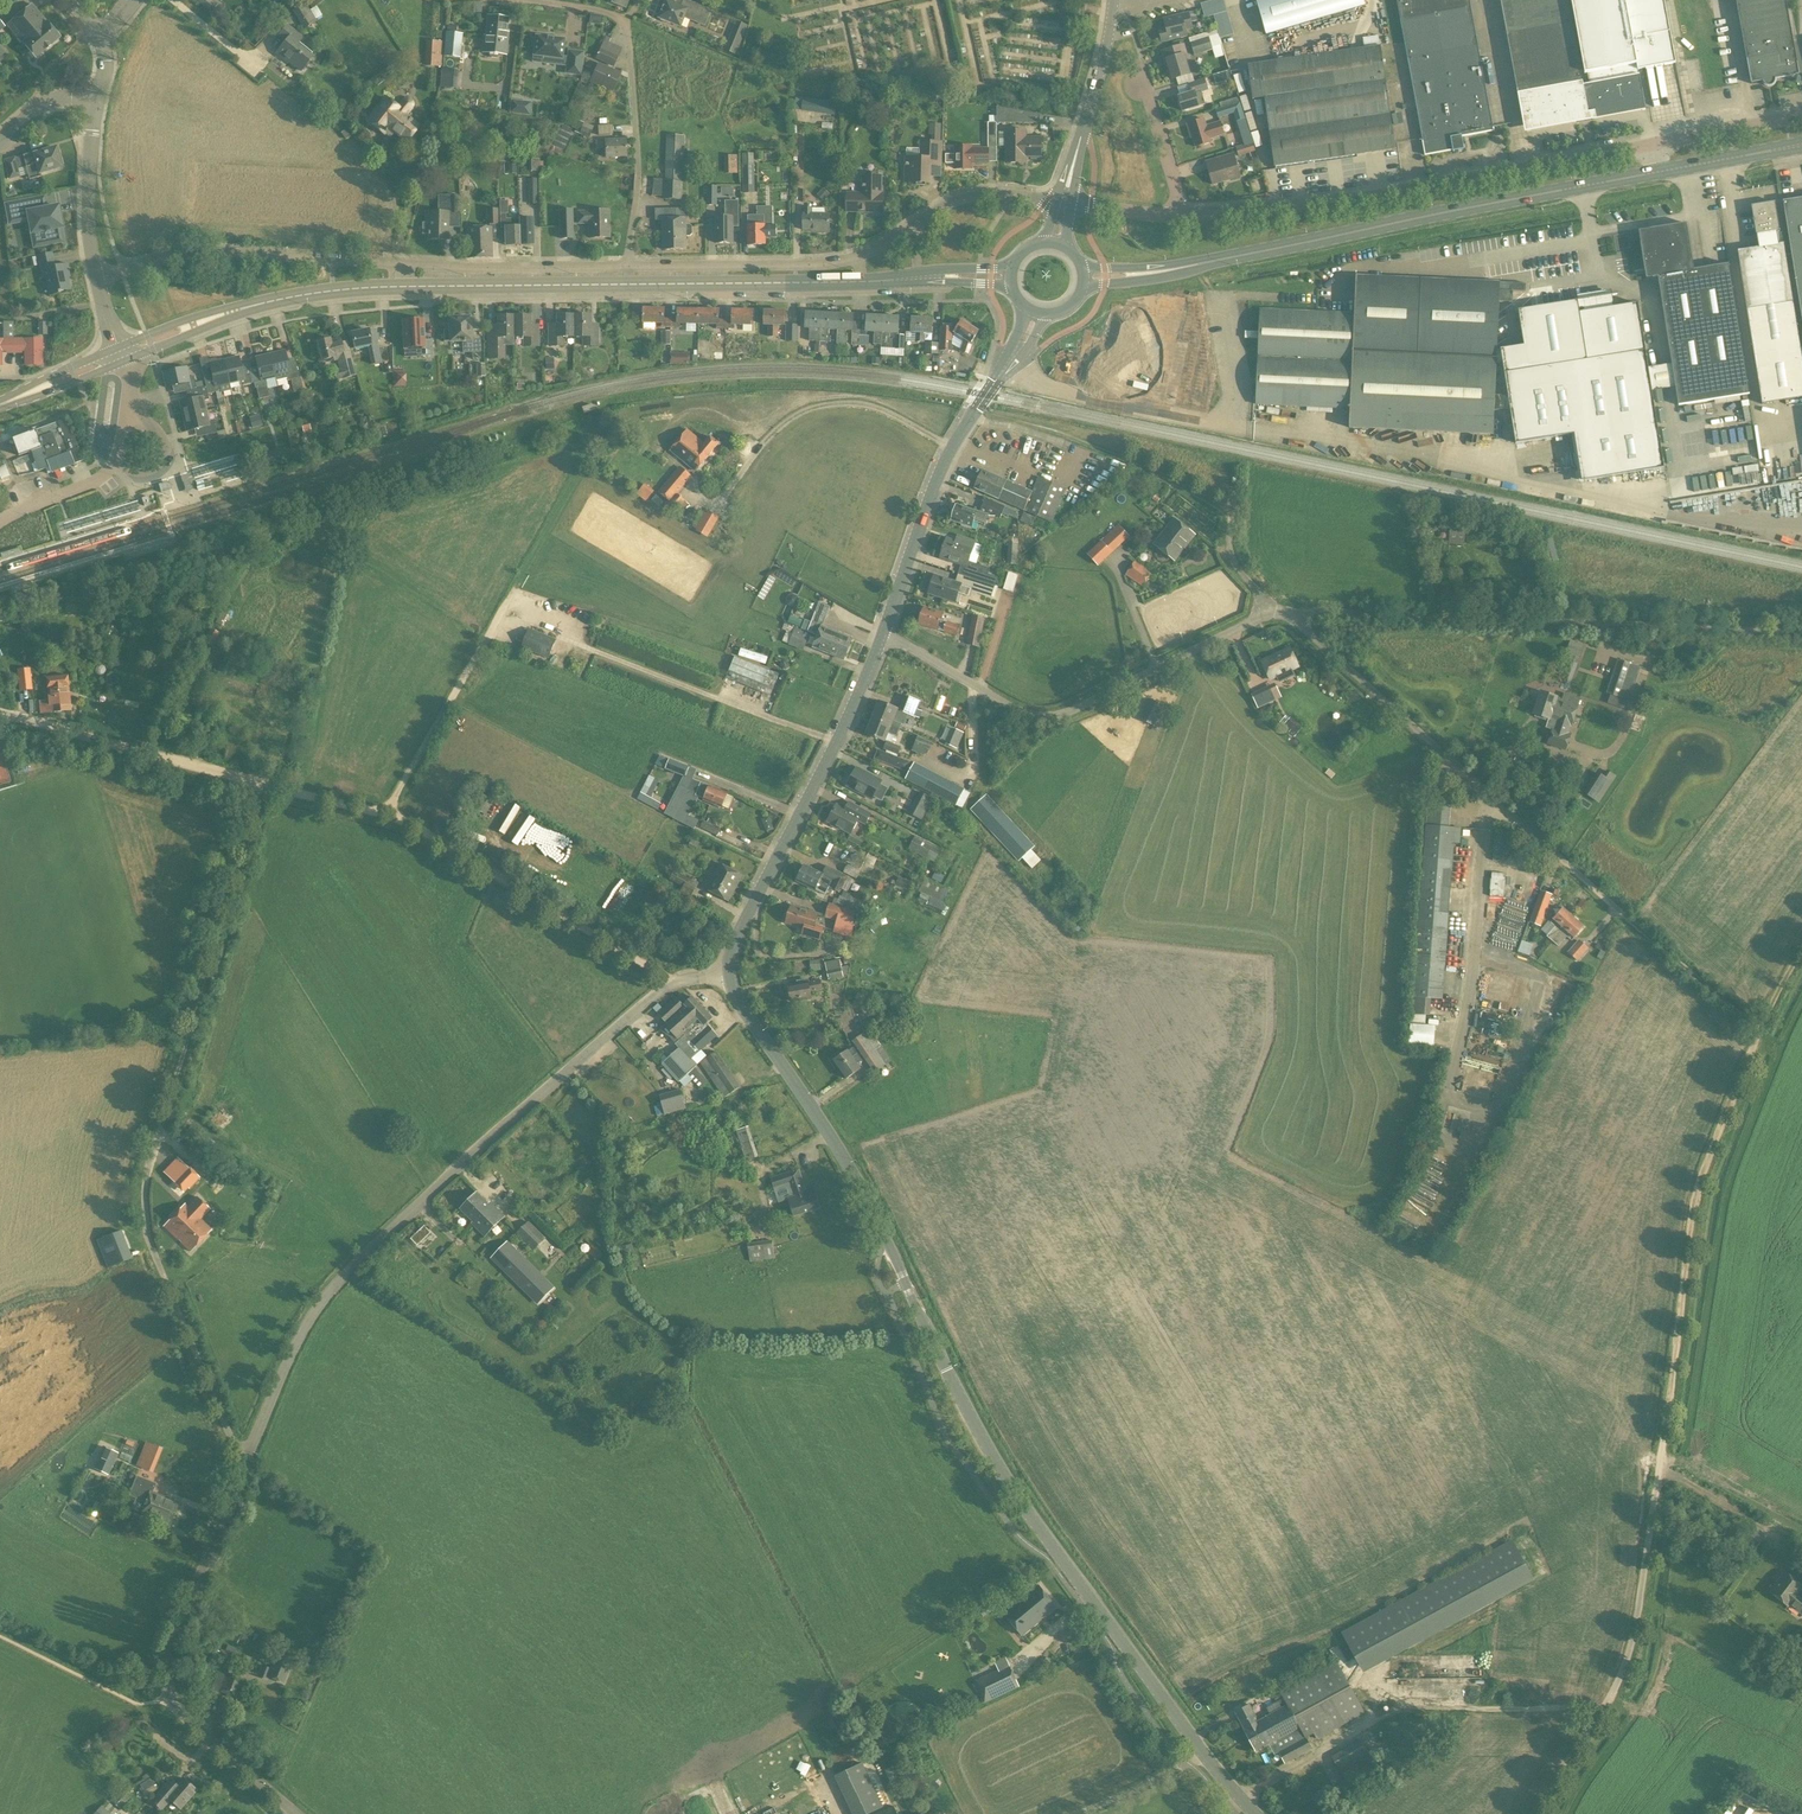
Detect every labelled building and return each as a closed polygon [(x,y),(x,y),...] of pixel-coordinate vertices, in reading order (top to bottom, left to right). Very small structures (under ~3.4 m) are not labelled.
[(213,11),(218,4),(213,0),(199,0),(198,1),(213,11)] [(305,1),(311,9),(323,0),(306,0),(305,1)] [(711,10),(686,0),(683,0),(680,6),(666,0),(659,17),(662,18),(661,20),(670,24),(671,22),(680,26),(683,17),(704,26),(711,10)] [(1267,34),(1364,6),(1362,0),(1257,0),(1267,34)] [(1400,18),(1400,17),(1405,43),(1423,144),(1425,156),(1452,150),(1453,152),(1464,150),(1461,137),(1493,131),(1470,5),(1469,0),(1397,0),(1400,18)] [(1566,0),(1507,0),(1530,125),(1577,116),(1578,123),(1593,120),(1592,113),(1645,104),(1639,71),(1676,64),(1664,0),(1571,0),(1584,73),(1587,73),(1589,85),(1581,86),(1566,0)] [(1744,45),(1751,84),(1763,82),(1764,84),(1765,86),(1768,87),(1772,86),(1774,84),(1775,82),(1775,79),(1799,75),(1794,45),(1785,0),(1736,0),(1744,45)] [(303,30),(316,22),(305,3),(292,10),(303,30)] [(31,4),(6,25),(35,58),(59,38),(31,4)] [(1181,14),(1183,24),(1159,30),(1162,42),(1186,36),(1185,31),(1193,29),(1191,22),(1198,21),(1195,11),(1189,13),(1189,12),(1181,14)] [(487,16),(485,35),(485,36),(497,37),(498,32),(507,33),(507,32),(508,18),(487,16)] [(736,55),(748,26),(736,21),(724,50),(736,55)] [(277,36),(285,43),(276,54),(285,61),(286,59),(300,71),(312,57),(297,45),(304,38),(287,24),(277,36)] [(446,25),(443,56),(460,58),(463,34),(456,33),(457,26),(446,25)] [(1218,34),(1217,30),(1189,38),(1190,43),(1191,43),(1194,55),(1213,50),(1212,48),(1222,45),(1219,34),(1218,34)] [(485,36),(485,35),(483,35),(482,53),(489,53),(489,55),(491,58),(496,58),(499,56),(499,55),(507,55),(509,32),(507,32),(507,33),(498,32),(497,37),(485,36)] [(562,39),(537,36),(535,35),(535,37),(535,39),(533,38),(532,45),(532,47),(534,47),(533,54),(533,55),(534,55),(543,56),(542,63),(560,65),(563,45),(563,40),(564,41),(564,39),(562,39)] [(595,59),(613,67),(622,49),(609,43),(610,39),(605,36),(603,41),(601,40),(597,49),(599,50),(595,59)] [(1364,48),(1314,55),(1329,158),(1394,149),(1378,36),(1363,38),(1364,48)] [(443,66),(443,40),(426,40),(426,66),(443,66)] [(1189,74),(1184,55),(1187,54),(1184,45),(1172,49),(1175,58),(1167,60),(1173,79),(1189,74)] [(1314,55),(1248,65),(1253,99),(1265,97),(1275,166),(1329,158),(1314,55)] [(580,75),(581,67),(566,65),(566,68),(565,73),(580,75)] [(598,65),(590,81),(611,91),(619,75),(598,65)] [(459,88),(460,69),(442,69),(442,88),(459,88)] [(1188,84),(1191,93),(1178,97),(1183,111),(1199,106),(1205,104),(1201,92),(1208,90),(1204,79),(1188,84)] [(1019,92),(1005,91),(1004,100),(1018,102),(1019,92)] [(402,98),(400,99),(395,105),(386,98),(367,122),(384,135),(385,134),(390,137),(393,132),(406,142),(418,126),(405,116),(411,108),(413,106),(413,103),(412,100),(410,98),(408,97),(405,97),(402,98)] [(802,111),(835,115),(837,103),(796,97),(795,109),(802,110),(802,111)] [(511,113),(533,116),(535,100),(513,98),(511,113)] [(997,123),(1040,123),(1040,114),(1020,111),(1021,106),(997,102),(997,123)] [(1221,108),(1215,110),(1218,118),(1234,114),(1236,122),(1245,119),(1240,103),(1221,108)] [(1393,113),(1394,123),(1402,123),(1401,112),(1393,113)] [(1209,140),(1224,135),(1220,122),(1205,126),(1203,120),(1186,125),(1189,135),(1191,135),(1195,148),(1211,143),(1209,140)] [(570,130),(589,138),(594,127),(579,121),(577,126),(572,124),(570,130)] [(928,139),(940,140),(940,123),(928,122),(928,139)] [(988,132),(988,146),(996,146),(996,125),(989,126),(989,132),(988,132)] [(1026,137),(1026,131),(1006,131),(1006,163),(1022,163),(1022,157),(1041,157),(1041,137),(1026,137)] [(666,135),(665,180),(654,179),(653,196),(665,197),(664,199),(683,200),(684,153),(685,153),(685,136),(666,135)] [(625,140),(604,140),(595,141),(595,149),(605,149),(605,158),(626,157),(625,140)] [(919,141),(919,158),(905,158),(905,182),(930,183),(930,166),(942,167),(942,141),(919,141)] [(1255,151),(1253,144),(1236,149),(1238,156),(1255,151)] [(955,169),(971,169),(971,163),(988,163),(988,149),(971,149),(971,146),(955,146),(955,169)] [(33,152),(23,156),(29,181),(41,177),(40,173),(61,168),(61,167),(64,165),(62,158),(58,157),(56,148),(34,154),(33,152)] [(724,172),(736,172),(736,154),(723,155),(724,172)] [(1212,185),(1240,177),(1233,154),(1218,159),(1220,165),(1207,169),(1212,185)] [(11,159),(1,162),(6,180),(17,177),(11,159)] [(528,159),(529,171),(540,171),(539,159),(528,159)] [(742,162),(743,193),(755,193),(754,162),(742,162)] [(862,175),(861,193),(847,193),(847,212),(882,213),(882,209),(885,209),(885,194),(883,194),(883,175),(862,175)] [(528,179),(528,195),(537,195),(536,178),(528,179)] [(702,186),(702,205),(716,206),(717,179),(708,179),(708,186),(702,186)] [(449,195),(449,213),(459,213),(458,195),(449,195)] [(29,219),(32,232),(38,231),(41,245),(61,241),(58,227),(61,227),(57,207),(42,210),(40,198),(6,205),(10,223),(29,219)] [(1782,201),(1801,323),(1801,198),(1782,201)] [(507,201),(499,201),(500,227),(504,227),(504,233),(502,233),(502,244),(505,244),(505,245),(519,245),(518,219),(507,219),(507,201)] [(730,243),(733,244),(733,227),(739,227),(739,202),(726,202),(726,217),(717,217),(716,243),(719,243),(719,246),(730,246),(730,243)] [(1756,236),(1779,232),(1774,203),(1752,206),(1756,236)] [(748,215),(748,226),(747,226),(748,245),(765,245),(765,226),(764,215),(763,215),(763,207),(753,207),(751,212),(751,215),(748,215)] [(804,207),(803,214),(803,230),(812,230),(812,232),(829,232),(829,215),(824,214),(825,208),(812,208),(812,207),(804,207)] [(675,219),(686,219),(688,219),(688,208),(655,209),(656,220),(663,220),(663,234),(673,234),(673,226),(675,226),(675,219)] [(487,228),(467,228),(467,258),(492,257),(491,227),(489,227),(489,225),(497,224),(496,209),(486,209),(487,228)] [(558,210),(559,239),(573,239),(572,209),(558,210)] [(608,211),(588,211),(576,211),(577,224),(588,224),(589,238),(608,238),(608,211)] [(447,239),(448,213),(425,212),(425,224),(428,224),(428,239),(447,239)] [(518,219),(519,245),(533,245),(532,218),(518,218),(518,219)] [(673,234),(663,234),(663,250),(686,249),(686,236),(690,236),(693,234),(693,227),(690,224),(686,224),(686,219),(675,219),(675,226),(673,226),(673,234)] [(1646,278),(1657,276),(1678,405),(1749,394),(1728,264),(1693,270),(1686,223),(1638,230),(1646,278)] [(1800,350),(1783,243),(1737,251),(1762,404),(1801,397),(1801,360),(1800,350)] [(67,264),(55,267),(52,251),(37,255),(42,278),(46,278),(49,295),(57,294),(56,293),(59,293),(59,292),(70,289),(67,277),(69,277),(67,264)] [(1500,283),(1500,282),(1356,275),(1355,314),(1260,310),(1259,332),(1245,331),(1245,338),(1258,339),(1255,405),(1350,409),(1349,428),(1492,434),(1494,410),(1510,408),(1516,444),(1574,434),(1582,481),(1664,467),(1638,303),(1613,307),(1611,291),(1577,296),(1578,301),(1519,311),(1524,346),(1501,350),(1496,350),(1499,302),(1525,304),(1526,284),(1500,283)] [(671,319),(664,319),(664,309),(644,308),(643,323),(661,323),(661,328),(671,328),(671,319)] [(678,319),(671,319),(671,328),(680,328),(680,324),(698,324),(698,310),(678,309),(678,319)] [(698,310),(698,324),(716,324),(716,328),(715,329),(715,342),(726,342),(725,329),(725,319),(719,320),(719,310),(698,310)] [(732,319),(725,319),(725,329),(734,329),(734,325),(753,325),(753,311),(732,310),(732,319)] [(779,337),(779,325),(784,326),(785,311),(765,311),(764,325),(768,325),(768,337),(779,337)] [(805,328),(805,329),(810,329),(820,330),(820,329),(821,329),(822,313),(806,312),(805,328)] [(820,342),(819,345),(826,346),(826,342),(830,342),(831,336),(829,336),(829,330),(837,330),(838,314),(822,313),(821,329),(820,329),(820,330),(820,336),(821,336),(821,339),(819,339),(819,341),(820,341),(820,342)] [(846,330),(852,331),(853,315),(838,314),(837,330),(837,346),(847,346),(847,337),(846,337),(846,330)] [(565,337),(573,337),(573,315),(556,316),(556,338),(548,338),(548,347),(565,346),(565,337)] [(589,315),(573,315),(573,337),(582,337),(582,346),(599,346),(599,337),(590,337),(589,315)] [(488,359),(498,359),(497,346),(513,346),(513,337),(513,316),(497,316),(497,338),(488,338),(488,359)] [(539,346),(539,338),(530,338),(530,316),(513,316),(513,337),(522,337),(522,346),(539,346)] [(874,345),(882,345),(882,343),(883,316),(868,316),(867,332),(874,332),(874,345)] [(899,317),(883,316),(882,343),(882,345),(881,348),(892,348),(892,339),(890,339),(890,333),(898,333),(899,317)] [(480,340),(471,341),(469,317),(448,319),(449,330),(444,331),(445,340),(450,340),(450,342),(462,341),(463,353),(472,352),(473,359),(480,358),(479,352),(481,352),(480,340)] [(925,343),(925,333),(932,334),(932,319),(912,318),(911,333),(916,333),(916,342),(925,343)] [(420,357),(433,356),(432,340),(424,340),(423,320),(402,321),(404,348),(420,347),(420,357)] [(974,344),(971,343),(978,331),(962,321),(954,333),(964,339),(959,352),(970,356),(974,344)] [(14,353),(14,340),(14,322),(6,322),(3,322),(3,340),(0,340),(0,365),(1,365),(1,352),(6,352),(6,353),(14,353)] [(38,322),(38,335),(47,335),(47,322),(38,322)] [(799,342),(799,324),(786,324),(786,341),(799,342)] [(952,351),(953,326),(941,326),(940,350),(952,351)] [(372,365),(388,361),(387,357),(380,358),(374,331),(368,332),(368,330),(351,333),(354,348),(368,345),(372,365)] [(671,345),(671,330),(662,331),(662,345),(671,345)] [(819,350),(819,345),(820,342),(820,341),(819,341),(819,339),(821,339),(821,336),(820,336),(820,333),(809,333),(809,341),(816,341),(816,344),(816,345),(815,345),(815,344),(814,352),(816,352),(819,352),(819,350)] [(904,349),(904,335),(896,334),(895,349),(904,349)] [(357,375),(350,351),(345,353),(340,337),(330,340),(330,339),(317,342),(317,345),(316,346),(317,351),(319,351),(321,360),(322,361),(324,362),(327,363),(329,362),(330,362),(331,361),(332,360),(333,358),(334,362),(337,361),(342,379),(357,375)] [(42,365),(42,339),(14,340),(14,353),(22,353),(22,352),(25,352),(25,365),(42,365)] [(939,355),(939,343),(925,342),(925,354),(939,355)] [(285,351),(270,354),(275,378),(276,378),(276,381),(286,378),(287,381),(291,380),(293,390),(301,388),(297,372),(290,374),(285,351)] [(688,363),(688,352),(669,351),(669,362),(688,363)] [(275,378),(270,354),(255,358),(257,367),(250,368),(253,383),(255,388),(256,388),(259,399),(269,397),(265,380),(275,378)] [(239,357),(223,361),(229,384),(240,381),(241,386),(253,383),(250,368),(249,363),(241,365),(239,357)] [(209,364),(210,370),(202,371),(206,387),(205,387),(206,387),(207,394),(220,391),(220,393),(231,390),(229,384),(223,361),(209,364)] [(485,370),(485,364),(476,364),(476,377),(485,377),(485,374),(485,370)] [(194,376),(188,377),(186,367),(162,372),(166,388),(189,382),(191,390),(206,387),(205,387),(203,387),(202,381),(195,383),(194,376)] [(394,386),(408,386),(408,375),(394,375),(394,386)] [(187,391),(189,400),(179,402),(183,417),(206,411),(204,401),(209,399),(207,394),(206,387),(191,390),(187,391)] [(591,404),(590,405),(581,407),(583,414),(593,410),(591,404)] [(767,420),(761,409),(753,413),(760,425),(767,420)] [(209,422),(206,411),(183,417),(186,431),(210,426),(212,435),(216,434),(213,421),(209,422)] [(31,464),(34,473),(49,468),(51,473),(74,465),(74,464),(84,460),(75,437),(74,437),(67,419),(58,423),(58,422),(35,430),(38,439),(27,443),(28,446),(24,447),(20,435),(13,438),(20,456),(26,454),(26,453),(31,451),(35,463),(31,464)] [(370,429),(356,432),(358,441),(372,439),(370,429)] [(687,430),(679,441),(671,451),(695,471),(718,444),(710,437),(704,445),(687,430)] [(9,472),(0,451),(0,476),(9,472)] [(195,461),(196,488),(212,487),(212,471),(227,471),(227,474),(247,473),(246,459),(195,461)] [(686,500),(678,494),(692,477),(679,466),(672,474),(673,474),(658,492),(669,502),(664,508),(673,515),(686,500)] [(1024,511),(1031,492),(982,470),(974,489),(1024,511)] [(1031,492),(1024,511),(1023,511),(1052,524),(1067,489),(1038,477),(1031,492)] [(187,478),(182,479),(186,494),(192,492),(187,478)] [(167,483),(158,485),(161,493),(169,491),(167,483)] [(654,491),(645,483),(636,493),(646,501),(654,491)] [(986,498),(983,504),(995,509),(993,515),(996,516),(1000,518),(1002,514),(1005,507),(986,498)] [(971,529),(974,520),(985,524),(988,515),(956,505),(951,521),(962,524),(961,526),(971,529)] [(1005,507),(1002,514),(1008,516),(1009,514),(1011,510),(1005,507)] [(705,513),(702,512),(693,527),(697,529),(696,531),(708,537),(719,517),(707,511),(705,513)] [(1042,529),(1045,522),(1023,514),(1021,521),(1042,529)] [(1175,520),(1155,545),(1173,560),(1193,534),(1175,520)] [(1098,566),(1129,536),(1118,524),(1087,554),(1098,566)] [(1465,545),(1465,532),(1449,532),(1449,545),(1465,545)] [(983,544),(975,542),(962,537),(960,543),(947,538),(940,558),(961,565),(958,575),(998,588),(998,586),(996,586),(998,577),(981,572),(983,564),(973,561),(969,561),(973,549),(981,551),(983,544)] [(1557,561),(1551,538),(1542,541),(1548,563),(1557,561)] [(1017,561),(1018,543),(1017,543),(1017,539),(1013,539),(1013,542),(1009,542),(1008,561),(1017,561)] [(0,554),(0,556),(1,560),(22,554),(20,548),(0,554)] [(1125,575),(1142,587),(1153,572),(1135,560),(1125,575)] [(793,587),(797,580),(780,569),(776,576),(793,587)] [(1013,592),(1018,575),(1009,572),(1004,589),(1013,592)] [(958,575),(955,582),(934,575),(928,593),(955,602),(958,593),(972,598),(973,596),(978,594),(991,599),(992,597),(995,597),(998,588),(958,575)] [(30,583),(9,589),(11,595),(32,588),(30,583)] [(1473,595),(1451,594),(1450,603),(1473,603),(1473,595)] [(801,629),(807,631),(818,636),(817,636),(848,648),(852,638),(822,626),(831,607),(819,602),(814,612),(815,612),(811,622),(805,619),(801,629)] [(941,620),(943,614),(924,607),(921,615),(920,615),(917,622),(919,622),(918,624),(937,630),(938,630),(943,632),(956,636),(959,626),(941,620)] [(967,638),(970,613),(963,613),(961,638),(967,638)] [(967,645),(979,648),(985,618),(972,615),(967,645)] [(108,623),(103,638),(107,640),(113,625),(108,623)] [(803,651),(810,634),(795,628),(788,625),(783,641),(789,644),(788,645),(803,651)] [(521,648),(549,659),(556,639),(529,629),(521,648)] [(848,648),(817,636),(813,647),(844,660),(848,648)] [(1569,645),(1566,653),(1580,658),(1583,650),(1569,645)] [(1291,669),(1297,666),(1289,648),(1261,661),(1270,679),(1277,676),(1279,681),(1293,675),(1291,669)] [(765,666),(769,657),(751,650),(747,659),(765,666)] [(1634,653),(1631,662),(1640,666),(1641,664),(1650,667),(1652,660),(1634,653)] [(1215,671),(1229,666),(1225,656),(1211,662),(1215,671)] [(779,674),(735,657),(726,678),(770,695),(779,674)] [(1606,693),(1619,698),(1631,664),(1617,659),(1606,693)] [(18,670),(21,691),(32,689),(29,668),(18,670)] [(47,696),(48,696),(48,700),(39,701),(40,714),(71,711),(69,693),(67,676),(45,678),(47,696)] [(1258,709),(1277,700),(1270,685),(1251,694),(1258,709)] [(1540,692),(1537,703),(1574,716),(1578,705),(1580,698),(1564,693),(1562,700),(1540,692)] [(898,710),(897,710),(908,715),(914,717),(920,702),(904,695),(898,710)] [(1154,726),(1163,705),(1149,699),(1139,720),(1154,726)] [(879,702),(873,717),(900,728),(902,723),(904,723),(908,715),(897,710),(898,710),(879,702)] [(1574,716),(1537,703),(1533,714),(1535,715),(1535,717),(1548,721),(1549,719),(1555,721),(1547,744),(1566,751),(1571,734),(1568,733),(1570,727),(1574,716)] [(900,728),(873,717),(866,734),(885,741),(888,733),(897,736),(900,728)] [(1289,717),(1283,723),(1290,730),(1296,724),(1289,717)] [(945,744),(957,749),(964,733),(952,728),(945,744)] [(930,755),(935,740),(919,736),(915,751),(930,755)] [(886,741),(883,749),(898,755),(901,747),(886,741)] [(909,761),(878,749),(875,758),(881,760),(888,763),(905,770),(909,761)] [(689,815),(697,799),(693,797),(694,795),(690,793),(689,795),(685,793),(693,779),(686,775),(689,767),(669,759),(665,769),(683,776),(664,814),(673,818),(673,819),(682,824),(694,829),(699,820),(689,815)] [(905,780),(956,806),(965,789),(914,762),(905,780)] [(856,768),(847,786),(872,799),(882,781),(856,768)] [(1325,773),(1331,779),(1335,774),(1329,768),(1325,773)] [(649,775),(637,798),(658,810),(661,803),(646,795),(655,779),(649,775)] [(701,783),(693,779),(685,793),(689,795),(690,793),(694,795),(693,797),(697,799),(699,796),(704,799),(704,800),(721,807),(727,794),(709,787),(701,783)] [(920,791),(909,813),(922,820),(934,798),(920,791)] [(494,800),(505,806),(508,800),(494,792),(492,795),(486,792),(476,809),(486,815),(494,800)] [(1035,854),(1031,850),(1035,846),(987,794),(970,810),(974,814),(969,818),(1010,862),(1015,857),(1019,861),(1022,858),(1027,862),(1035,854)] [(1570,817),(1587,832),(1607,809),(1591,794),(1570,817)] [(849,801),(844,809),(837,805),(828,822),(850,834),(847,839),(860,846),(863,840),(851,833),(858,821),(865,825),(872,813),(849,801)] [(1427,804),(1413,997),(1412,997),(1411,1015),(1409,1045),(1433,1046),(1435,1026),(1425,1025),(1426,1015),(1429,1016),(1431,999),(1442,1000),(1454,838),(1460,839),(1461,829),(1449,828),(1450,806),(1427,804)] [(700,828),(717,836),(721,828),(704,820),(700,828)] [(941,849),(916,835),(908,848),(934,862),(941,849)] [(705,889),(728,901),(742,876),(719,863),(705,889)] [(843,872),(857,879),(861,871),(847,864),(843,872)] [(827,865),(822,874),(804,865),(797,881),(814,890),(825,895),(829,887),(840,893),(842,889),(844,890),(842,896),(840,895),(839,899),(834,898),(833,903),(829,903),(866,915),(868,905),(867,905),(868,899),(848,892),(854,880),(848,877),(849,876),(827,865)] [(691,899),(699,883),(675,870),(670,879),(684,887),(680,893),(691,899)] [(1504,897),(1506,873),(1492,872),(1490,896),(1504,897)] [(896,886),(910,891),(914,882),(900,876),(896,886)] [(945,896),(922,885),(919,892),(932,897),(930,900),(941,905),(945,896)] [(1529,922),(1540,927),(1552,895),(1540,891),(1529,922)] [(866,915),(829,903),(826,917),(836,920),(833,932),(852,938),(854,925),(859,925),(860,915),(865,916),(866,915)] [(825,927),(815,924),(818,914),(791,906),(786,923),(804,928),(802,935),(821,941),(825,927)] [(1553,919),(1550,923),(1555,927),(1547,936),(1553,941),(1573,918),(1562,909),(1553,919)] [(1584,927),(1573,918),(1553,941),(1558,946),(1567,937),(1572,941),(1584,927)] [(1521,940),(1517,951),(1529,955),(1532,944),(1521,940)] [(1578,940),(1568,952),(1578,961),(1589,949),(1578,940)] [(843,976),(848,975),(846,966),(842,967),(840,959),(825,963),(829,980),(844,977),(843,976)] [(824,960),(812,960),(812,970),(825,969),(824,960)] [(821,980),(808,982),(807,980),(798,982),(799,985),(789,986),(792,1002),(810,998),(809,992),(822,990),(821,980)] [(679,994),(658,1014),(666,1023),(664,1025),(665,1025),(661,1029),(670,1038),(679,1048),(661,1064),(678,1082),(679,1081),(687,1074),(694,1068),(697,1065),(692,1059),(701,1050),(717,1036),(706,1024),(712,1018),(693,997),(687,1003),(679,994)] [(887,1055),(870,1029),(852,1041),(874,1073),(886,1065),(882,1059),(887,1055)] [(854,1048),(848,1051),(834,1060),(847,1078),(860,1069),(856,1064),(862,1060),(854,1048)] [(716,1051),(707,1057),(700,1063),(710,1079),(723,1098),(741,1087),(716,1051)] [(687,1074),(693,1080),(700,1088),(707,1081),(694,1068),(687,1074)] [(667,1093),(659,1095),(665,1115),(672,1113),(667,1093)] [(736,1130),(746,1161),(758,1157),(748,1126),(736,1130)] [(730,1154),(738,1152),(732,1132),(725,1134),(730,1154)] [(159,1181),(175,1197),(198,1171),(182,1155),(159,1181)] [(820,1208),(814,1191),(815,1190),(814,1187),(806,1189),(799,1168),(771,1178),(777,1197),(791,1193),(793,1198),(789,1199),(794,1216),(820,1208)] [(503,1217),(489,1203),(488,1204),(477,1193),(460,1209),(474,1223),(473,1224),(485,1235),(503,1217)] [(184,1204),(163,1226),(168,1231),(190,1252),(210,1231),(211,1230),(198,1217),(207,1207),(206,1206),(196,1197),(186,1208),(184,1205),(184,1204)] [(515,1234),(533,1251),(546,1239),(528,1222),(515,1234)] [(106,1268),(132,1258),(121,1231),(96,1241),(106,1268)] [(747,1244),(750,1262),(775,1259),(772,1240),(747,1244)] [(507,1243),(492,1258),(538,1303),(553,1288),(507,1243)] [(639,1266),(632,1243),(625,1246),(632,1268),(639,1266)] [(146,1441),(139,1466),(158,1471),(165,1446),(146,1441)] [(108,1475),(118,1453),(103,1447),(97,1462),(93,1460),(91,1465),(95,1467),(94,1469),(108,1475)] [(178,1503),(152,1493),(155,1484),(136,1477),(129,1495),(137,1499),(133,1510),(141,1513),(169,1525),(178,1503)] [(101,1504),(96,1501),(91,1514),(96,1516),(101,1504)] [(1744,1542),(1754,1551),(1764,1539),(1753,1530),(1744,1542)] [(1512,1541),(1343,1634),(1360,1664),(1529,1572),(1512,1541)] [(1799,1592),(1801,1588),(1801,1585),(1785,1572),(1769,1593),(1788,1607),(1789,1606),(1801,1616),(1801,1595),(1799,1592)] [(1038,1585),(1004,1614),(1022,1636),(1056,1607),(1038,1585)] [(1801,1657),(1801,1635),(1788,1657),(1798,1663),(1801,1657)] [(276,1653),(270,1669),(262,1666),(258,1677),(267,1680),(268,1677),(283,1683),(292,1660),(276,1653)] [(994,1663),(997,1670),(973,1680),(984,1703),(1019,1687),(1005,1657),(994,1663)] [(1270,1714),(1258,1720),(1243,1728),(1255,1751),(1269,1745),(1275,1755),(1279,1753),(1285,1764),(1313,1749),(1307,1738),(1313,1735),(1317,1740),(1329,1733),(1364,1714),(1335,1660),(1279,1691),(1283,1699),(1266,1708),(1270,1714)] [(236,1683),(224,1679),(219,1692),(237,1699),(244,1681),(238,1678),(236,1683)] [(1243,1728),(1258,1720),(1250,1705),(1235,1713),(1243,1728)] [(98,1757),(113,1748),(108,1739),(93,1749),(98,1757)] [(1370,1755),(1361,1740),(1331,1757),(1340,1772),(1370,1755)] [(874,1766),(840,1783),(854,1813),(897,1813),(874,1766)] [(150,1778),(140,1785),(144,1791),(154,1785),(150,1778)] [(182,1778),(177,1785),(170,1779),(150,1801),(162,1811),(170,1801),(179,1809),(196,1789),(182,1778)] [(101,1805),(93,1813),(110,1813),(101,1805)]
